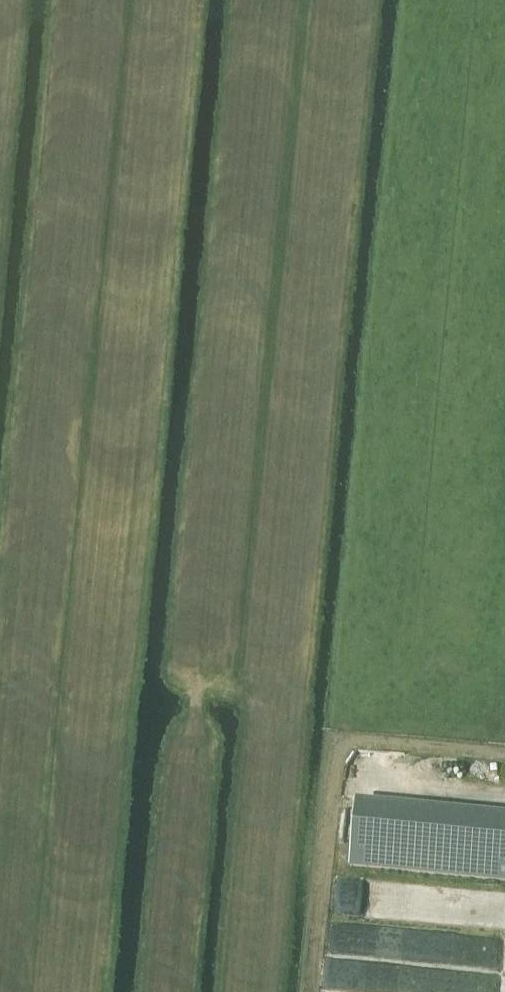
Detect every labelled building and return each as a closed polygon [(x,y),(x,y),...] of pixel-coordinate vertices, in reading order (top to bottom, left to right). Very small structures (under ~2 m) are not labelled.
[(351,867),(504,882),(504,818),(358,803),(351,867)]
